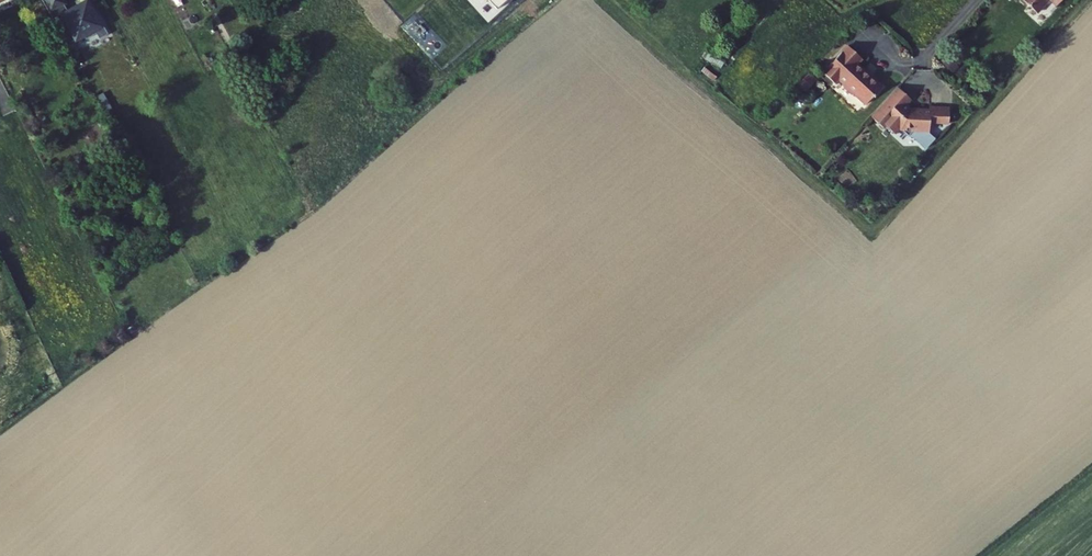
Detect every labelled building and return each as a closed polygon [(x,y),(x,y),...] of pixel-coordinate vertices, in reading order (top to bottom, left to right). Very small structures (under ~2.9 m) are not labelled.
[(64,33),(71,29),(72,27),(80,22),(82,26),(92,21),(95,26),(104,21),(92,0),(66,0),(65,1),(65,0),(46,0),(64,33)] [(1037,13),(1049,0),(1024,0),(1037,13)] [(854,95),(865,105),(881,87),(870,76),(869,77),(862,71),(863,70),(857,64),(862,59),(848,46),(823,73),(835,84),(838,80),(842,83),(843,87),(851,95),(854,95)] [(810,74),(795,88),(802,96),(817,82),(810,74)] [(910,100),(897,88),(869,117),(877,125),(885,117),(887,118),(883,122),(883,126),(891,133),(895,133),(899,129),(907,138),(912,132),(921,133),(922,132),(928,132),(929,125),(948,126),(949,110),(929,109),(929,113),(917,112),(916,113),(906,112),(906,108),(904,106),(910,100)]
